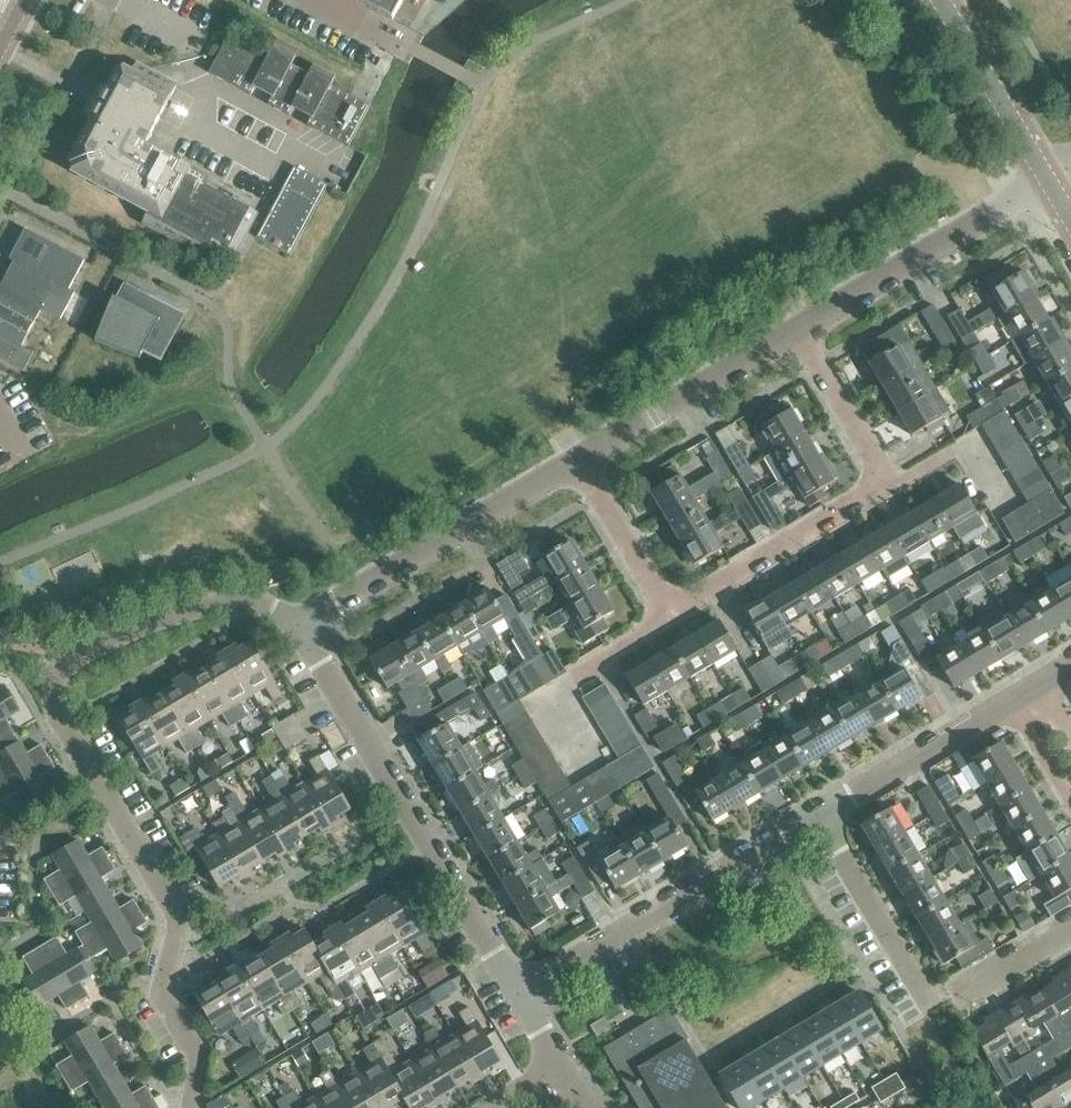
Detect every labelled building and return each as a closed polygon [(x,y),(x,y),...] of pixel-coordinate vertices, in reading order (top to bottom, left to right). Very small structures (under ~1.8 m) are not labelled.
[(410,28),(425,0),(243,0),(345,54),(355,35),(369,8),(370,7),(392,19),(410,29),(410,28)] [(265,62),(226,41),(209,73),(250,95),(254,87),(272,96),(267,104),(289,116),(293,108),(311,117),(307,125),(348,147),(370,106),(330,85),(335,77),(313,65),(309,73),(291,64),(296,56),(274,45),(265,62)] [(212,240),(233,252),(255,211),(184,173),(188,166),(145,143),(175,87),(135,65),(130,73),(121,68),(110,89),(102,85),(86,115),(94,120),(70,163),(72,169),(149,210),(143,220),(205,253),(212,240)] [(302,172),(303,171),(294,166),(293,167),(301,171),(298,178),(290,173),(290,174),(298,178),(291,191),(283,186),(256,238),(290,256),(328,184),(327,183),(323,191),(299,178),(302,172)] [(25,229),(9,258),(13,261),(1,284),(0,284),(0,358),(12,364),(12,363),(17,366),(26,349),(21,347),(40,310),(59,320),(74,292),(68,289),(84,260),(25,229)] [(1024,270),(1020,273),(1009,279),(1002,268),(984,278),(1005,313),(1034,296),(1029,287),(1033,285),(1024,270)] [(183,315),(184,314),(126,283),(118,298),(113,295),(91,344),(139,366),(142,359),(160,367),(160,366),(159,365),(183,315)] [(1010,322),(1019,336),(1048,319),(1034,296),(1005,313),(996,318),(1002,327),(1010,322)] [(944,351),(956,343),(932,305),(920,312),(944,351)] [(961,339),(973,332),(959,308),(947,315),(961,339)] [(1032,359),(1061,342),(1048,319),(1019,336),(1010,341),(1024,364),(1032,359)] [(885,353),(903,342),(896,329),(877,340),(885,353)] [(877,377),(883,387),(921,364),(922,363),(908,339),(903,342),(885,353),(868,363),(869,364),(865,366),(873,379),(877,377)] [(1067,351),(1061,342),(1032,359),(1046,382),(1070,368),(1070,349),(1067,351)] [(952,363),(964,356),(956,343),(944,351),(952,363)] [(975,362),(987,355),(979,343),(967,350),(975,362)] [(982,374),(994,367),(987,355),(975,362),(982,374)] [(883,387),(897,411),(926,394),(936,388),(921,364),(883,387)] [(1060,406),(1070,399),(1070,368),(1046,382),(1060,406)] [(1008,405),(1020,398),(1013,386),(1001,393),(1002,395),(1008,405)] [(926,394),(897,411),(911,435),(925,427),(928,432),(944,423),(933,404),(942,399),(936,388),(926,394)] [(1002,395),(998,398),(1004,407),(1008,405),(1002,395)] [(1004,411),(996,398),(965,417),(973,429),(981,425),(1004,411)] [(1060,406),(1070,424),(1070,399),(1060,406)] [(776,451),(805,433),(791,409),(789,410),(786,406),(771,415),(774,419),(761,426),(776,451)] [(1022,428),(1034,421),(1026,409),(1014,416),(1022,428)] [(981,425),(987,436),(1010,422),(1004,411),(981,425)] [(1029,440),(1041,433),(1034,421),(1022,428),(1029,440)] [(987,436),(994,447),(1017,434),(1010,422),(987,436)] [(790,475),(819,457),(805,433),(776,451),(764,457),(778,481),(790,475)] [(994,447),(1001,459),(1024,445),(1017,434),(994,447)] [(738,473),(750,466),(735,442),(723,449),(738,473)] [(1001,459),(1007,470),(1030,456),(1024,445),(1001,459)] [(720,484),(732,477),(717,452),(706,459),(720,484)] [(1049,474),(1061,467),(1054,455),(1042,462),(1049,474)] [(1007,470),(1014,481),(1037,467),(1030,456),(1007,470)] [(833,481),(833,480),(836,478),(828,465),(825,467),(819,457),(790,475),(778,481),(752,497),(766,521),(778,514),(770,500),(796,485),(809,507),(825,497),(820,489),(833,481)] [(745,486),(757,479),(750,466),(738,473),(745,486)] [(1014,481),(1021,492),(1044,479),(1037,467),(1014,481)] [(1056,486),(1068,479),(1061,467),(1049,474),(1056,486)] [(665,517),(694,499),(680,475),(650,492),(665,517)] [(1044,479),(1021,492),(1027,504),(1050,490),(1044,479)] [(960,484),(936,498),(953,527),(977,513),(960,484)] [(734,508),(746,500),(739,488),(727,495),(734,508)] [(1050,490),(1027,504),(1013,512),(1027,535),(1064,513),(1050,490)] [(930,542),(953,527),(936,498),(912,512),(930,542)] [(708,523),(694,499),(665,517),(679,541),(708,523)] [(760,525),(746,500),(734,508),(708,523),(679,541),(693,565),(722,547),(714,533),(740,518),(748,532),(760,525)] [(912,512),(888,527),(906,556),(930,542),(912,512)] [(1027,535),(1013,512),(1001,519),(1014,542),(1027,535)] [(1070,533),(1070,517),(1059,524),(1066,536),(1070,533)] [(888,527),(864,541),(882,570),(906,556),(888,527)] [(1032,556),(1044,549),(1037,537),(1025,544),(1032,556)] [(496,564),(505,579),(519,603),(531,596),(532,597),(545,589),(585,565),(570,540),(558,547),(555,542),(539,551),(543,556),(542,557),(550,571),(525,586),(507,557),(496,564)] [(864,541),(841,555),(858,584),(882,570),(864,541)] [(1019,563),(1032,556),(1025,544),(1012,552),(1019,563)] [(975,566),(988,558),(981,546),(968,554),(975,566)] [(957,561),(944,568),(951,580),(964,573),(975,566),(968,554),(957,561)] [(841,555),(817,569),(834,598),(858,584),(841,555)] [(998,576),(1009,570),(1002,558),(991,564),(979,572),(986,583),(998,576)] [(599,588),(585,565),(545,589),(551,598),(562,591),(570,605),(599,588)] [(939,587),(951,580),(944,568),(932,575),(939,587)] [(817,569),(793,583),(810,612),(834,598),(817,569)] [(973,591),(986,583),(979,572),(966,579),(973,591)] [(1069,619),(1070,618),(1070,579),(1052,590),(1069,619)] [(793,583),(769,597),(787,626),(810,612),(793,583)] [(489,644),(499,638),(492,626),(505,618),(488,589),(487,590),(485,586),(471,594),(474,598),(465,603),(482,632),(489,643),(489,644)] [(576,615),(584,628),(576,632),(583,644),(608,629),(602,618),(613,611),(599,588),(570,605),(546,620),(553,632),(568,622),(567,620),(576,615)] [(904,608),(916,601),(909,589),(897,596),(904,608)] [(1046,633),(1069,619),(1052,590),(1029,604),(1046,633)] [(940,611),(952,603),(945,592),(932,599),(940,611)] [(527,631),(539,624),(531,611),(538,607),(532,597),(531,596),(519,603),(524,611),(518,615),(527,631)] [(892,615),(904,608),(897,596),(885,603),(892,615)] [(787,626),(769,597),(745,611),(763,640),(769,651),(792,636),(787,626)] [(489,643),(482,632),(465,603),(462,599),(448,608),(450,612),(441,617),(458,646),(463,654),(471,650),(475,651),(489,643)] [(927,618),(940,611),(932,599),(920,606),(927,618)] [(1001,609),(1006,617),(1023,646),(1046,633),(1029,604),(1015,612),(1010,604),(1001,609)] [(978,623),(983,631),(1000,660),(1023,646),(1006,617),(1001,609),(978,623)] [(435,660),(439,667),(448,662),(444,654),(458,646),(441,617),(439,613),(425,622),(427,626),(418,631),(435,660)] [(530,662),(541,656),(542,655),(532,639),(527,631),(518,615),(506,622),(530,662)] [(913,646),(925,639),(910,615),(899,622),(913,646)] [(857,636),(868,629),(861,618),(850,624),(857,636)] [(713,663),(737,649),(719,620),(696,634),(713,663)] [(532,639),(544,632),(539,624),(527,631),(532,639)] [(844,644),(857,636),(850,624),(836,632),(844,644)] [(418,631),(395,645),(412,674),(411,674),(419,686),(428,681),(421,668),(435,660),(418,631)] [(983,631),(960,645),(977,674),(1000,660),(983,631)] [(673,648),(690,677),(713,663),(696,634),(673,648)] [(864,656),(876,649),(869,637),(857,644),(864,656)] [(881,681),(898,710),(932,690),(900,637),(893,642),(889,666),(893,674),(881,681)] [(226,651),(252,694),(265,686),(274,702),(283,696),(251,642),(239,649),(236,645),(226,651)] [(835,657),(842,669),(864,656),(857,644),(835,657)] [(411,674),(412,674),(395,645),(370,660),(370,661),(365,664),(374,679),(379,676),(387,688),(397,683),(410,707),(402,712),(409,724),(432,710),(419,686),(411,674)] [(810,665),(822,657),(815,645),(803,653),(810,665)] [(954,688),(977,674),(960,645),(936,658),(954,688)] [(649,662),(667,691),(690,677),(673,648),(649,662)] [(553,649),(542,655),(541,656),(554,679),(566,672),(553,649)] [(207,668),(239,722),(248,717),(239,701),(252,694),(226,651),(216,657),(219,661),(207,668)] [(798,672),(810,665),(803,653),(791,660),(798,672)] [(774,686),(786,679),(772,655),(760,662),(774,686)] [(544,685),(554,679),(541,656),(530,662),(544,685)] [(829,677),(842,669),(835,657),(821,665),(829,677)] [(530,662),(520,668),(533,691),(544,685),(530,662)] [(643,705),(667,691),(649,662),(626,676),(643,705)] [(763,693),(774,686),(760,662),(748,669),(763,693)] [(183,676),(208,720),(221,712),(230,727),(239,722),(207,668),(195,675),(193,671),(183,676)] [(509,706),(519,700),(533,691),(520,668),(507,676),(495,683),(509,706)] [(175,687),(163,694),(196,748),(205,743),(196,727),(208,720),(183,676),(173,682),(175,687)] [(456,696),(468,690),(461,677),(449,684),(456,696)] [(796,697),(807,690),(800,678),(789,685),(796,697)] [(898,710),(881,681),(858,695),(875,724),(898,710)] [(496,713),(509,706),(495,683),(482,691),(496,713)] [(444,703),(456,696),(449,684),(437,691),(444,703)] [(588,708),(611,694),(604,684),(581,697),(588,708)] [(3,744),(16,736),(6,719),(19,710),(4,685),(0,688),(0,739),(3,744)] [(783,705),(796,697),(789,685),(775,693),(783,705)] [(739,708),(751,700),(744,688),(732,696),(739,708)] [(418,741),(432,764),(461,747),(447,725),(482,704),(475,692),(412,730),(418,740),(418,741)] [(139,702),(165,746),(177,738),(187,753),(196,748),(163,694),(152,701),(149,696),(139,702)] [(588,708),(594,718),(617,704),(611,694),(588,708)] [(875,724),(858,695),(835,709),(852,738),(875,724)] [(525,711),(519,700),(509,706),(496,713),(503,724),(525,711)] [(119,720),(152,774),(161,768),(152,753),(165,746),(139,702),(129,708),(132,712),(119,720)] [(717,721),(729,714),(721,702),(709,709),(717,721)] [(622,714),(617,704),(594,718),(599,728),(622,714)] [(749,724),(761,717),(754,705),(742,712),(749,724)] [(647,738),(659,731),(646,708),(634,715),(647,738)] [(704,729),(717,721),(709,709),(697,717),(704,729)] [(811,723),(829,752),(852,738),(835,709),(811,723)] [(532,721),(525,711),(503,724),(509,735),(532,721)] [(736,732),(749,724),(742,712),(729,720),(736,732)] [(281,738),(301,725),(295,714),(274,726),(281,738)] [(599,728),(605,737),(628,724),(622,714),(599,728)] [(538,732),(532,721),(509,735),(516,746),(538,732)] [(788,737),(805,766),(829,752),(811,723),(788,737)] [(611,747),(634,734),(628,724),(605,737),(611,747)] [(288,749),(308,737),(301,725),(281,738),(288,749)] [(677,725),(655,738),(663,752),(685,739),(677,725)] [(491,745),(503,738),(496,727),(484,734),(491,745)] [(544,743),(538,732),(516,746),(522,757),(544,743)] [(703,752),(715,744),(708,732),(696,740),(703,752)] [(611,747),(618,759),(641,745),(634,734),(611,747)] [(3,744),(0,746),(0,783),(48,756),(41,745),(26,754),(16,736),(3,744)] [(782,779),(805,766),(788,737),(765,750),(782,779)] [(972,760),(986,783),(1015,765),(1001,742),(972,760)] [(551,754),(544,743),(522,757),(523,758),(528,767),(551,754)] [(654,767),(641,745),(618,759),(605,766),(618,789),(654,767)] [(461,747),(432,764),(446,787),(474,770),(461,747)] [(759,793),(782,779),(765,750),(741,764),(759,793)] [(328,771),(337,765),(329,752),(320,757),(319,755),(309,761),(318,776),(305,784),(331,827),(341,821),(339,817),(351,809),(328,771)] [(557,765),(551,754),(528,767),(530,770),(535,778),(557,765)] [(676,786),(688,779),(674,755),(662,762),(676,786)] [(55,767),(48,756),(0,783),(0,803),(16,793),(24,807),(49,792),(40,776),(55,767)] [(530,770),(528,767),(523,758),(511,765),(518,777),(530,770)] [(735,807),(759,793),(741,764),(718,778),(735,807)] [(564,775),(557,765),(535,778),(537,781),(541,789),(564,775)] [(986,783),(1000,806),(1029,789),(1015,765),(986,783)] [(605,766),(593,773),(607,795),(608,795),(618,789),(605,766)] [(483,785),(474,770),(446,787),(460,811),(488,794),(489,794),(498,789),(493,779),(483,785)] [(525,789),(531,785),(537,781),(535,778),(530,770),(518,777),(525,789)] [(595,802),(596,802),(607,795),(593,773),(582,780),(595,802)] [(687,846),(675,827),(686,821),(658,773),(646,780),(668,818),(645,832),(662,861),(687,846)] [(570,786),(564,775),(541,789),(548,800),(570,786)] [(948,806),(960,799),(946,775),(934,782),(948,806)] [(275,802),(262,810),(288,853),(298,847),(295,843),(307,836),(275,781),(271,776),(262,781),(275,802)] [(284,776),(275,781),(307,836),(319,829),(321,833),(331,827),(305,784),(293,791),(284,776)] [(712,821),(735,807),(718,778),(695,792),(712,821)] [(215,780),(202,788),(209,798),(221,791),(215,780)] [(570,786),(548,800),(562,822),(595,802),(582,780),(570,786)] [(930,816),(942,809),(928,786),(916,793),(930,816)] [(1042,812),(1029,789),(1000,806),(1013,829),(1042,812)] [(232,807),(263,862),(275,855),(278,859),(288,853),(262,810),(249,817),(234,792),(226,797),(232,807)] [(488,794),(460,811),(473,834),(502,817),(489,794),(488,794)] [(603,814),(615,806),(608,795),(607,795),(596,802),(603,814)] [(219,835),(244,879),(254,873),(252,869),(263,862),(232,807),(223,812),(232,827),(219,835)] [(861,825),(875,849),(904,831),(890,808),(861,825)] [(540,827),(552,820),(545,809),(533,816),(540,827)] [(937,828),(949,820),(942,809),(930,816),(937,828)] [(962,829),(974,821),(967,810),(955,817),(962,829)] [(1013,829),(1027,852),(1056,835),(1042,812),(1013,829)] [(516,840),(502,817),(473,834),(487,857),(516,840)] [(547,839),(559,832),(552,820),(540,827),(547,839)] [(969,841),(981,833),(974,821),(962,829),(969,841)] [(232,880),(234,885),(244,879),(219,835),(206,843),(197,828),(178,839),(188,854),(196,849),(219,888),(232,880)] [(904,831),(875,849),(889,872),(918,855),(904,831)] [(639,875),(662,861),(645,832),(622,846),(639,875)] [(1027,852),(1041,875),(1070,858),(1056,835),(1027,852)] [(587,841),(577,848),(600,886),(610,880),(615,889),(639,875),(622,846),(616,836),(608,842),(613,851),(598,860),(587,841)] [(487,857),(501,881),(530,863),(531,865),(541,858),(542,858),(537,849),(525,856),(516,840),(487,857)] [(87,856),(78,841),(53,856),(61,869),(44,879),(52,893),(109,859),(102,847),(87,856)] [(957,862),(969,855),(963,843),(950,850),(957,862)] [(889,872),(902,895),(931,878),(918,855),(889,872)] [(964,874),(976,866),(969,855),(957,862),(964,874)] [(569,877),(581,870),(573,856),(561,863),(567,874),(569,877)] [(989,875),(1002,868),(995,856),(982,863),(989,875)] [(544,888),(555,881),(541,858),(531,865),(530,863),(501,881),(515,904),(544,887),(544,888)] [(1041,875),(1055,898),(1043,905),(1050,917),(1070,905),(1070,860),(1070,858),(1041,875)] [(77,896),(87,912),(99,905),(95,898),(108,890),(101,879),(116,870),(109,859),(52,893),(60,906),(77,896)] [(996,887),(1008,879),(1002,868),(989,875),(996,887)] [(544,887),(515,904),(530,929),(531,928),(535,934),(549,926),(545,920),(559,912),(550,897),(573,884),(582,898),(594,891),(581,870),(569,877),(567,874),(555,881),(544,888),(544,887)] [(902,895),(916,918),(945,901),(931,878),(902,895)] [(985,908),(997,901),(990,889),(978,897),(985,908)] [(99,905),(87,912),(92,922),(75,932),(83,945),(140,911),(134,900),(119,909),(108,890),(95,898),(99,905)] [(1010,910),(1022,902),(1015,890),(1003,898),(1010,910)] [(433,948),(401,893),(389,901),(386,896),(376,902),(402,946),(414,938),(423,954),(433,948)] [(930,941),(959,924),(945,901),(916,918),(930,941)] [(389,974),(398,969),(389,953),(402,946),(376,902),(366,908),(369,913),(357,920),(389,974)] [(140,911),(83,945),(91,959),(108,948),(116,962),(142,947),(132,931),(147,923),(140,911)] [(1025,911),(1014,917),(1023,932),(1034,926),(1025,911)] [(389,974),(357,920),(345,926),(343,922),(333,928),(358,972),(371,964),(380,979),(389,974)] [(944,965),(955,958),(962,970),(994,951),(986,938),(979,943),(965,920),(959,924),(930,941),(944,965)] [(345,1000),(355,994),(346,979),(358,972),(333,928),(323,934),(325,938),(314,945),(338,984),(336,985),(344,998),(345,1000)] [(314,945),(305,930),(293,937),(290,933),(280,939),(306,982),(318,975),(327,990),(329,989),(337,1002),(344,998),(336,985),(338,984),(314,945)] [(67,955),(57,937),(44,945),(78,1003),(89,996),(80,981),(92,974),(85,962),(91,959),(83,945),(67,955)] [(293,1011),(302,1005),(293,990),(306,982),(280,939),(270,945),(273,949),(261,956),(293,1011)] [(58,995),(67,1009),(78,1003),(44,945),(23,957),(33,975),(24,981),(23,981),(38,1006),(58,995)] [(293,1011),(261,956),(249,963),(247,959),(236,965),(262,1008),(275,1001),(289,1024),(298,1019),(293,1011)] [(23,957),(13,963),(24,981),(33,975),(23,957)] [(257,1048),(266,1043),(250,1016),(262,1008),(236,965),(226,971),(229,975),(217,982),(250,1037),(257,1048)] [(436,983),(427,966),(418,972),(428,988),(433,984),(436,983)] [(1070,1006),(1070,968),(1051,980),(1053,984),(1041,992),(1070,1042),(1070,1013),(1068,1008),(1070,1006)] [(232,1027),(241,1042),(250,1037),(217,982),(206,989),(203,985),(192,991),(218,1035),(232,1027)] [(838,1004),(861,1042),(881,1030),(858,992),(838,1004)] [(1026,995),(1004,1008),(1024,1040),(1035,1033),(1033,1029),(1043,1023),(1053,1040),(1048,1043),(1056,1056),(1070,1047),(1070,1042),(1041,992),(1029,999),(1026,995)] [(383,1013),(377,1003),(356,1016),(363,1029),(381,1019),(383,1013)] [(841,1054),(861,1042),(838,1004),(818,1015),(841,1054)] [(455,1036),(481,1079),(491,1073),(489,1069),(501,1061),(469,1007),(459,1013),(468,1028),(455,1036)] [(641,1025),(603,1048),(639,1107),(726,1107),(686,1041),(688,1039),(670,1008),(641,1025)] [(1024,1040),(1004,1008),(982,1021),(985,1025),(972,1033),(1004,1087),(1021,1077),(1014,1064),(1009,1066),(999,1049),(1010,1043),(1012,1047),(1024,1040)] [(394,1031),(410,1021),(402,1010),(386,1019),(394,1031)] [(818,1015),(799,1027),(822,1065),(841,1054),(818,1015)] [(596,1037),(610,1028),(603,1017),(589,1025),(596,1037)] [(73,1055),(56,1065),(64,1079),(121,1044),(114,1033),(99,1042),(90,1026),(65,1041),(73,1055)] [(803,1077),(822,1065),(799,1027),(779,1039),(803,1077)] [(469,1081),(471,1085),(481,1079),(455,1036),(443,1043),(434,1028),(425,1033),(434,1049),(457,1088),(469,1081)] [(316,1056),(331,1047),(324,1035),(309,1044),(316,1056)] [(399,1069),(381,1039),(372,1044),(381,1059),(404,1098),(404,1099),(409,1107),(423,1107),(425,1107),(426,1107),(433,1107),(438,1105),(412,1062),(399,1069)] [(779,1039),(760,1050),(783,1089),(803,1077),(779,1039)] [(1048,1043),(1031,1053),(1064,1107),(1070,1103),(1070,1070),(1062,1076),(1051,1059),(1056,1056),(1048,1043)] [(107,1084),(120,1076),(113,1065),(128,1056),(121,1044),(64,1079),(72,1092),(89,1081),(99,1098),(111,1090),(107,1084)] [(380,1107),(394,1107),(392,1105),(404,1099),(404,1098),(381,1059),(372,1044),(363,1050),(372,1065),(359,1073),(380,1107)] [(434,1049),(412,1062),(438,1105),(448,1099),(445,1095),(457,1088),(434,1049)] [(259,1050),(234,1062),(240,1075),(265,1063),(259,1050)] [(760,1050),(741,1062),(764,1100),(783,1089),(760,1050)] [(1031,1053),(1014,1064),(1021,1077),(1027,1074),(1037,1091),(1026,1097),(1024,1093),(1012,1100),(1017,1107),(1063,1107),(1064,1107),(1031,1053)] [(720,1074),(741,1107),(751,1107),(764,1100),(741,1062),(720,1074)] [(338,1085),(329,1070),(319,1076),(329,1091),(316,1098),(322,1107),(351,1107),(338,1085)] [(338,1085),(351,1107),(380,1107),(359,1073),(338,1085)] [(884,1081),(888,1088),(901,1081),(896,1073),(884,1081)] [(120,1076),(107,1084),(111,1090),(99,1098),(105,1107),(104,1107),(134,1107),(153,1097),(146,1086),(131,1095),(120,1076)] [(888,1088),(884,1081),(871,1088),(873,1092),(876,1095),(888,1088)] [(905,1088),(901,1081),(888,1088),(893,1096),(905,1088)] [(893,1096),(888,1088),(876,1095),(878,1099),(880,1103),(893,1096)] [(316,1098),(303,1106),(294,1091),(285,1096),(292,1107),(322,1107),(316,1098)] [(847,1107),(859,1100),(855,1093),(842,1100),(847,1107)] [(206,1106),(207,1107),(233,1107),(225,1094),(206,1106)] [(276,1102),(280,1107),(292,1107),(285,1096),(276,1102)] [(153,1097),(134,1107),(159,1107),(153,1097)]
